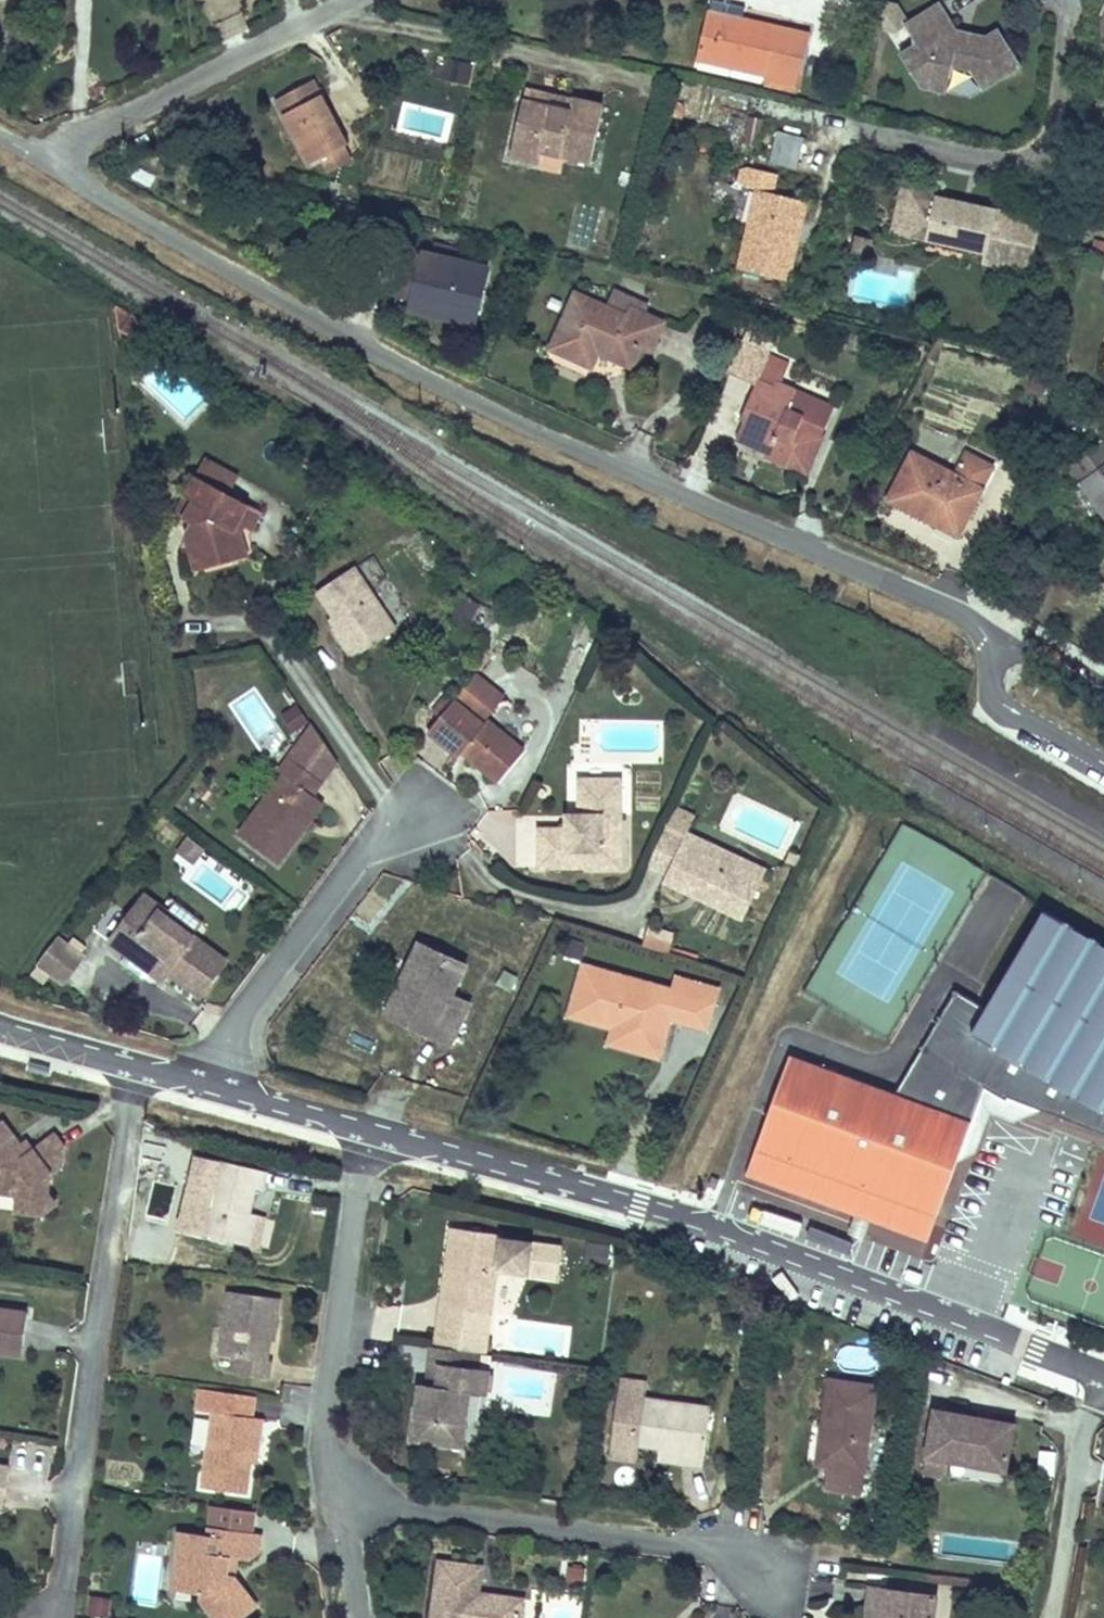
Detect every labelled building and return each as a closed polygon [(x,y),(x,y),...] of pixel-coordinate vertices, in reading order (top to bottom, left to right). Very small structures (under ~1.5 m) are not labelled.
[(904,14),(898,5),(881,1),(875,27),(886,29),(893,21),(904,14)] [(952,49),(957,30),(940,3),(909,22),(907,24),(907,25),(919,43),(902,54),(923,87),(947,92),(952,66),(972,70),(984,90),(1021,66),(998,29),(986,37),(963,51),(952,49)] [(803,84),(814,40),(729,21),(731,15),(711,11),(699,61),(803,84)] [(896,32),(907,25),(907,24),(909,22),(904,14),(893,21),(886,29),(896,32)] [(986,37),(957,30),(952,49),(963,51),(986,37)] [(324,158),(344,148),(350,145),(316,80),(276,100),(310,166),(324,158)] [(527,89),(524,101),(571,111),(574,99),(527,89)] [(571,111),(524,101),(512,154),(541,161),(544,150),(591,161),(604,106),(574,99),(571,111)] [(799,168),(803,135),(773,132),(769,164),(799,168)] [(147,134),(136,140),(140,146),(151,140),(147,134)] [(351,160),(344,148),(324,158),(331,171),(351,160)] [(746,187),(759,190),(773,193),(777,174),(750,168),(740,175),(740,176),(746,187)] [(989,247),(1033,257),(1042,220),(937,197),(939,188),(904,181),(893,232),(986,253),(988,253),(989,247)] [(773,193),(759,190),(740,269),(788,280),(798,237),(793,236),(795,226),(800,228),(807,201),(773,193)] [(856,235),(852,252),(869,256),(873,239),(856,235)] [(458,313),(457,320),(476,325),(489,268),(482,267),(461,262),(453,260),(456,249),(433,244),(431,255),(424,253),(420,270),(412,303),(458,313)] [(1030,274),(1033,257),(989,247),(988,253),(986,253),(984,264),(1030,274)] [(464,249),(461,262),(482,267),(485,254),(464,249)] [(394,306),(457,320),(458,313),(412,303),(420,270),(403,266),(394,306)] [(635,309),(638,301),(617,291),(609,308),(577,294),(553,348),(592,365),(599,350),(632,365),(642,344),(652,348),(663,322),(642,312),(635,309)] [(646,304),(638,301),(635,309),(642,312),(646,304)] [(144,323),(116,307),(119,328),(136,338),(144,323)] [(800,425),(822,435),(823,435),(835,407),(781,384),(787,368),(767,359),(769,354),(769,353),(768,352),(776,333),(763,327),(762,330),(750,325),(727,372),(756,384),(741,419),(744,421),(737,438),(768,451),(766,455),(788,465),(789,464),(798,442),(794,440),(800,425)] [(790,363),(769,354),(767,359),(787,368),(790,363)] [(807,472),(822,435),(800,425),(794,440),(798,442),(789,464),(807,472)] [(1069,468),(1103,515),(1103,441),(1069,468)] [(934,510),(963,525),(993,466),(967,453),(955,475),(913,453),(889,499),(929,520),(934,510)] [(240,476),(206,458),(196,476),(230,494),(240,476)] [(235,529),(239,522),(252,529),(261,512),(240,500),(238,504),(228,498),(230,494),(196,476),(187,493),(195,498),(185,517),(193,521),(185,536),(190,552),(213,564),(227,560),(241,533),(235,529)] [(185,517),(195,498),(187,493),(176,512),(185,517)] [(958,535),(963,525),(934,510),(929,520),(958,535)] [(248,554),(241,533),(227,560),(248,554)] [(213,564),(190,552),(195,569),(213,564)] [(397,630),(354,567),(318,592),(334,616),(340,625),(334,629),(354,659),(397,630)] [(469,624),(479,603),(462,596),(452,616),(469,624)] [(340,625),(334,616),(328,620),(334,629),(340,625)] [(487,719),(506,697),(477,673),(455,700),(484,724),(487,719)] [(440,717),(454,700),(446,694),(432,710),(440,717)] [(525,751),(487,719),(484,724),(455,700),(454,700),(440,717),(429,731),(460,756),(467,748),(472,753),(469,757),(499,782),(525,751)] [(294,733),(309,723),(297,705),(282,714),(294,733)] [(338,762),(313,725),(290,757),(323,782),(338,762)] [(312,819),(324,803),(313,795),(323,782),(290,757),(279,771),(284,775),(239,835),(278,864),(306,827),(312,819)] [(621,867),(621,779),(579,779),(579,815),(579,829),(567,829),(539,829),(539,867),(621,867)] [(579,829),(579,815),(567,815),(567,829),(579,829)] [(313,831),(319,824),(312,819),(306,827),(313,831)] [(667,877),(686,837),(666,828),(647,868),(667,877)] [(767,871),(687,833),(686,837),(667,877),(665,882),(744,919),(767,871)] [(193,864),(203,850),(188,839),(178,853),(193,864)] [(226,961),(143,898),(111,941),(128,954),(122,962),(143,978),(148,977),(152,972),(161,979),(167,971),(200,995),(226,961)] [(1044,910),(986,1009),(956,991),(922,1049),(963,1074),(965,1069),(976,1075),(974,1080),(1008,1097),(1041,1110),(1103,1133),(1103,945),(1044,910)] [(669,953),(675,933),(650,926),(644,946),(669,953)] [(63,983),(83,956),(58,937),(38,963),(63,983)] [(453,995),(467,964),(419,942),(392,1000),(439,1022),(435,1029),(455,1038),(471,1003),(453,995)] [(706,1027),(716,990),(679,980),(675,992),(632,980),(631,985),(615,981),(617,976),(585,967),(579,988),(589,991),(582,1018),(615,1027),(639,1034),(635,1049),(659,1056),(670,1017),(706,1027)] [(632,980),(617,976),(615,981),(631,985),(632,980)] [(582,1018),(589,991),(579,988),(572,1015),(582,1018)] [(439,1022),(392,1000),(385,1017),(451,1047),(455,1038),(435,1029),(439,1022)] [(635,1049),(639,1034),(615,1027),(611,1042),(635,1049)] [(922,1049),(917,1057),(984,1100),(961,1164),(986,1159),(1001,1118),(1018,1124),(1041,1110),(1008,1097),(974,1080),(976,1075),(965,1069),(963,1074),(922,1049)] [(880,1215),(875,1227),(929,1248),(961,1164),(984,1100),(917,1057),(896,1094),(796,1057),(750,1179),(855,1219),(861,1206),(880,1215)] [(51,1067),(31,1061),(29,1069),(49,1075),(51,1067)] [(50,1173),(62,1165),(64,1146),(55,1133),(33,1149),(27,1140),(21,1145),(15,1149),(10,1143),(16,1138),(4,1120),(0,1123),(0,1191),(17,1194),(15,1209),(41,1214),(55,1203),(47,1192),(50,1173)] [(21,1145),(16,1138),(10,1143),(15,1149),(21,1145)] [(169,1162),(171,1148),(143,1145),(142,1159),(169,1162)] [(198,1155),(183,1215),(207,1220),(203,1235),(243,1244),(251,1213),(257,1188),(264,1190),(268,1172),(198,1155)] [(855,1219),(875,1227),(880,1215),(861,1206),(855,1219)] [(266,1217),(251,1213),(243,1244),(259,1248),(266,1217)] [(203,1235),(207,1220),(183,1215),(179,1229),(203,1235)] [(488,1334),(497,1269),(558,1278),(563,1247),(501,1238),(502,1234),(452,1227),(448,1257),(455,1258),(451,1286),(444,1285),(438,1327),(488,1334)] [(451,1286),(455,1258),(448,1257),(444,1285),(451,1286)] [(270,1341),(273,1316),(278,1317),(280,1299),(229,1292),(220,1355),(237,1357),(234,1374),(269,1379),(272,1361),(267,1360),(270,1341)] [(28,1313),(0,1309),(0,1352),(22,1355),(28,1313)] [(584,1327),(570,1310),(559,1318),(573,1336),(584,1327)] [(485,1353),(488,1334),(438,1327),(436,1346),(483,1353),(485,1353)] [(480,1369),(483,1353),(436,1346),(431,1346),(425,1384),(438,1386),(441,1363),(480,1369)] [(463,1447),(470,1392),(487,1394),(490,1370),(480,1369),(441,1363),(438,1386),(425,1384),(420,1384),(412,1440),(463,1447)] [(704,1466),(712,1408),(646,1399),(648,1383),(621,1379),(611,1457),(638,1461),(640,1445),(690,1452),(688,1464),(704,1466)] [(862,1495),(878,1386),(830,1379),(823,1422),(834,1424),(824,1490),(862,1495)] [(259,1454),(264,1419),(253,1417),(256,1397),(199,1389),(196,1411),(212,1413),(202,1487),(247,1494),(251,1463),(253,1453),(259,1454)] [(1007,1470),(1014,1424),(935,1410),(926,1456),(949,1460),(1007,1470)] [(207,1447),(208,1415),(194,1415),(193,1446),(207,1447)] [(827,1468),(834,1424),(823,1422),(817,1467),(827,1468)] [(688,1464),(690,1452),(661,1448),(660,1460),(688,1464)] [(1052,1475),(1056,1453),(1042,1451),(1039,1473),(1052,1475)] [(946,1476),(949,1460),(926,1456),(924,1472),(946,1476)] [(4,1506),(10,1468),(0,1466),(0,1505),(4,1506)] [(216,1536),(217,1528),(209,1527),(208,1535),(216,1536)] [(234,1575),(233,1575),(227,1574),(229,1564),(234,1565),(235,1558),(248,1560),(249,1549),(260,1551),(262,1534),(217,1528),(216,1536),(208,1535),(193,1533),(189,1561),(180,1568),(174,1567),(172,1590),(202,1594),(201,1600),(215,1617),(241,1617),(258,1606),(234,1575)] [(189,1561),(193,1533),(179,1532),(174,1567),(180,1568),(189,1561)] [(524,1600),(485,1595),(484,1599),(478,1598),(483,1567),(441,1561),(433,1617),(522,1617),(524,1600)] [(584,1587),(586,1574),(576,1572),(574,1586),(584,1587)] [(918,1617),(926,1617),(933,1617),(936,1596),(871,1588),(868,1611),(874,1612),(873,1617),(918,1617)] [(108,1617),(110,1601),(91,1598),(89,1614),(108,1617)]
